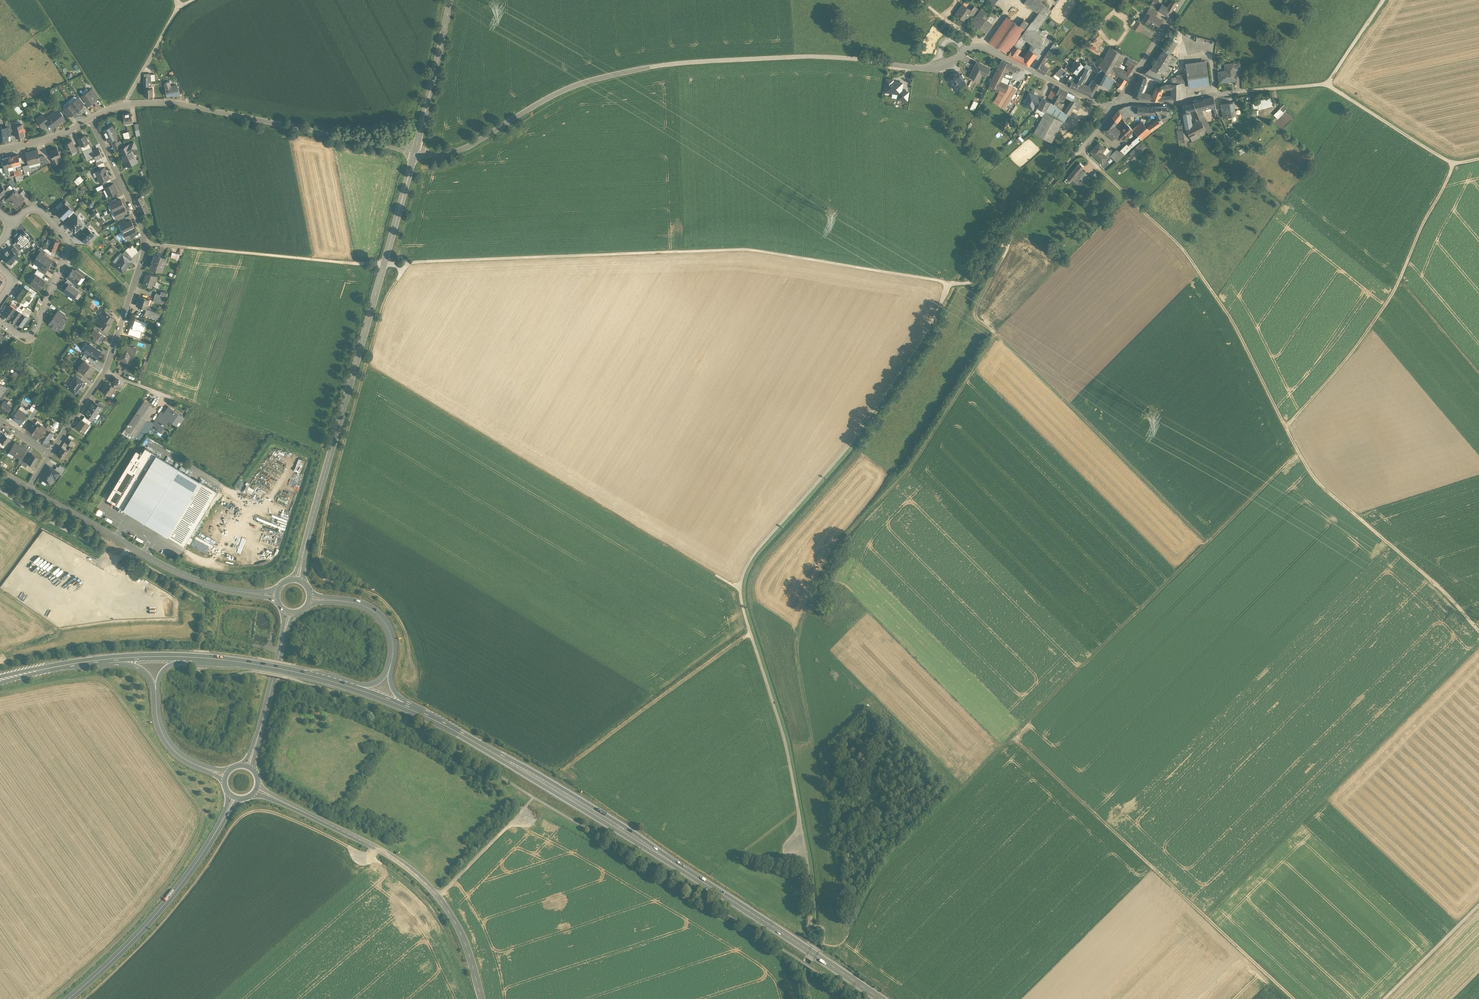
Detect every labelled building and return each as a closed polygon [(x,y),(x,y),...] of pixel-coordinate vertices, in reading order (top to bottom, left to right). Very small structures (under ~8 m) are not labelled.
[(1039,0),(1026,0),(1039,10),(1044,4),(1040,1),(1039,0)] [(1044,4),(1032,21),(1036,24),(1048,8),(1044,4)] [(1167,8),(1162,4),(1161,7),(1158,5),(1155,9),(1168,16),(1171,10),(1167,8)] [(971,10),(963,5),(957,13),(960,16),(960,17),(964,20),(970,13),(971,11),(971,10)] [(1157,13),(1149,8),(1147,12),(1150,14),(1155,16),(1157,13)] [(987,20),(985,19),(984,20),(981,18),(986,12),(982,9),(973,21),(977,24),(980,26),(979,27),(986,32),(992,24),(987,20)] [(1155,16),(1150,14),(1145,22),(1156,29),(1161,20),(1155,16)] [(995,19),(990,15),(987,20),(992,24),(995,19)] [(1007,17),(989,42),(994,45),(1002,34),(1005,36),(1011,28),(1008,26),(1012,20),(1007,17)] [(1133,19),(1129,27),(1139,31),(1143,23),(1133,19)] [(1012,20),(1008,26),(1011,28),(1018,33),(1015,38),(1017,40),(1019,38),(1021,35),(1025,30),(1015,23),(1012,20)] [(1027,27),(1017,20),(1015,23),(1025,30),(1026,29),(1027,27)] [(1039,33),(1033,29),(1036,24),(1032,21),(1032,20),(1027,27),(1026,29),(1041,40),(1043,38),(1038,34),(1039,33)] [(1041,40),(1026,29),(1025,30),(1021,35),(1026,38),(1032,43),(1033,44),(1038,47),(1042,41),(1041,40)] [(1002,34),(994,45),(1004,52),(1008,46),(1001,42),(1005,36),(1002,34)] [(1017,40),(1014,45),(1008,54),(1013,59),(1017,54),(1022,46),(1021,45),(1023,41),(1019,38),(1017,40)] [(1170,38),(1163,50),(1170,54),(1177,43),(1170,38)] [(1008,46),(1004,52),(1007,54),(1008,54),(1014,45),(1010,42),(1008,46)] [(1033,44),(1023,58),(1017,54),(1013,59),(1028,66),(1041,49),(1038,47),(1033,44)] [(1124,55),(1110,47),(1099,65),(1102,68),(1107,74),(1108,72),(1110,70),(1117,75),(1121,69),(1118,66),(1124,55)] [(1050,48),(1044,57),(1047,59),(1052,54),(1054,51),(1050,48)] [(1150,68),(1144,73),(1161,80),(1163,75),(1165,76),(1167,75),(1177,59),(1170,54),(1163,50),(1151,68),(1150,68)] [(1139,63),(1128,57),(1126,62),(1130,64),(1128,67),(1128,68),(1126,72),(1131,75),(1139,63)] [(1008,64),(1001,60),(997,70),(1004,73),(1007,67),(1008,64)] [(1074,64),(1071,68),(1077,74),(1079,71),(1083,66),(1080,62),(1079,63),(1076,60),(1073,63),(1074,64)] [(976,62),(974,66),(975,67),(970,77),(977,81),(981,73),(982,73),(986,75),(989,68),(976,62)] [(1041,62),(1040,65),(1036,70),(1044,74),(1048,68),(1044,65),(1041,62)] [(1099,65),(1097,67),(1093,62),(1089,65),(1090,66),(1098,74),(1102,68),(1099,65)] [(1234,63),(1228,64),(1229,71),(1218,72),(1219,82),(1227,81),(1227,80),(1236,78),(1235,70),(1234,63)] [(1206,64),(1186,67),(1186,73),(1188,82),(1188,87),(1209,84),(1206,64)] [(1089,68),(1083,66),(1079,71),(1077,74),(1074,78),(1073,81),(1080,84),(1089,68)] [(1107,74),(1102,68),(1098,74),(1095,81),(1098,83),(1103,85),(1108,75),(1107,74)] [(1126,72),(1121,69),(1117,75),(1118,76),(1119,75),(1121,76),(1127,80),(1131,75),(1126,72)] [(997,70),(989,85),(997,88),(1000,82),(1002,77),(1004,73),(997,70)] [(958,72),(953,74),(955,76),(949,80),(953,87),(956,86),(957,88),(965,83),(958,72)] [(1186,73),(1178,75),(1178,78),(1178,83),(1179,83),(1186,82),(1188,82),(1186,73)] [(1108,75),(1103,85),(1109,89),(1114,81),(1109,76),(1108,75)] [(1140,75),(1136,85),(1143,88),(1146,78),(1140,75)] [(1127,80),(1121,76),(1116,84),(1121,89),(1127,80)] [(147,88),(147,77),(144,77),(144,88),(144,96),(152,96),(152,88),(147,88)] [(902,83),(892,82),(893,80),(887,79),(885,89),(889,90),(889,92),(899,94),(901,94),(901,91),(902,83)] [(1073,81),(1072,80),(1071,83),(1067,81),(1065,85),(1078,90),(1081,84),(1073,81)] [(184,93),(178,81),(176,82),(176,85),(177,85),(177,87),(178,87),(180,94),(184,93)] [(1007,85),(1000,82),(997,88),(1000,90),(1006,92),(1009,85),(1007,85)] [(1094,83),(1091,88),(1088,86),(1084,85),(1081,91),(1092,96),(1097,85),(1094,83)] [(171,86),(165,87),(167,96),(173,94),(173,96),(180,94),(178,87),(177,87),(177,85),(176,85),(171,86)] [(1006,92),(1005,93),(998,105),(1004,109),(1017,89),(1010,85),(1006,92)] [(1143,88),(1136,85),(1132,96),(1139,99),(1144,100),(1145,95),(1140,95),(1143,88)] [(1153,94),(1151,100),(1158,101),(1160,97),(1162,90),(1163,85),(1156,86),(1153,94)] [(1068,92),(1059,87),(1057,91),(1055,94),(1056,94),(1053,99),(1051,102),(1050,102),(1055,105),(1059,98),(1061,98),(1061,97),(1064,99),(1066,95),(1068,92)] [(98,98),(92,89),(89,90),(95,99),(98,98)] [(1057,91),(1052,89),(1048,97),(1053,99),(1056,94),(1055,94),(1057,91)] [(89,90),(82,95),(88,104),(95,100),(95,99),(89,90)] [(1006,92),(1000,90),(997,96),(993,102),(998,105),(1005,93),(1006,92)] [(908,92),(901,91),(901,94),(899,94),(898,99),(907,100),(908,92)] [(1042,98),(1029,93),(1023,105),(1028,108),(1030,104),(1038,107),(1042,98)] [(1072,99),(1064,112),(1068,114),(1073,107),(1078,99),(1079,97),(1075,95),(1072,99)] [(1050,102),(1042,98),(1038,107),(1045,111),(1045,110),(1050,102)] [(1213,98),(1193,103),(1196,109),(1196,110),(1201,109),(1213,106),(1215,106),(1213,98)] [(1260,100),(1262,108),(1271,106),(1270,98),(1260,100)] [(77,99),(71,103),(77,111),(83,106),(82,106),(77,99)] [(1078,99),(1073,107),(1077,110),(1083,102),(1078,99)] [(973,100),(969,108),(974,110),(978,102),(973,100)] [(1055,105),(1050,102),(1045,110),(1046,110),(1063,120),(1064,121),(1069,115),(1068,114),(1064,112),(1055,105)] [(1228,103),(1221,104),(1222,109),(1223,116),(1227,115),(1228,116),(1235,115),(1233,103),(1229,103),(1229,102),(1228,103)] [(71,103),(65,108),(70,115),(71,115),(77,111),(71,103)] [(13,107),(19,114),(23,111),(17,104),(13,107)] [(1192,104),(1182,105),(1183,114),(1190,113),(1189,111),(1193,110),(1192,104)] [(1283,104),(1273,114),(1277,118),(1287,108),(1283,104)] [(1129,106),(1124,107),(1129,115),(1132,116),(1141,116),(1142,114),(1138,113),(1138,106),(1129,106)] [(1129,115),(1124,107),(1118,109),(1120,114),(1122,117),(1123,119),(1129,115)] [(1166,112),(1166,107),(1155,107),(1155,112),(1155,114),(1158,120),(1161,119),(1159,113),(1166,113),(1166,112)] [(46,118),(45,119),(48,123),(52,128),(55,125),(57,126),(59,124),(59,122),(61,121),(63,121),(66,119),(58,109),(46,118)] [(1201,109),(1196,110),(1199,118),(1200,121),(1201,120),(1202,122),(1205,129),(1207,134),(1212,131),(1205,118),(1201,109)] [(1063,120),(1046,110),(1045,110),(1045,111),(1034,133),(1051,142),(1063,120)] [(130,113),(122,114),(124,123),(132,122),(132,120),(133,119),(132,115),(131,116),(130,113)] [(1190,113),(1183,114),(1184,120),(1186,130),(1192,127),(1190,113)] [(43,114),(37,119),(43,127),(48,123),(45,119),(46,118),(43,114)] [(1120,114),(1117,115),(1115,114),(1113,117),(1113,118),(1117,122),(1122,117),(1120,114)] [(1112,117),(1103,130),(1114,139),(1118,134),(1121,131),(1120,131),(1114,126),(1117,122),(1113,118),(1113,117),(1112,117)] [(1158,120),(1147,127),(1146,128),(1149,133),(1161,124),(1158,120)] [(1192,127),(1186,130),(1189,137),(1205,129),(1202,122),(1198,124),(1192,127)] [(1140,123),(1133,130),(1138,136),(1141,138),(1145,135),(1149,133),(1146,128),(1143,123),(1140,123)] [(22,124),(14,126),(16,137),(25,135),(24,132),(25,131),(24,129),(23,128),(22,124)] [(1133,130),(1127,124),(1127,125),(1127,124),(1125,126),(1120,131),(1121,131),(1118,134),(1119,135),(1118,136),(1119,137),(1120,136),(1123,140),(1133,130)] [(113,132),(110,127),(103,130),(108,141),(110,140),(115,137),(117,137),(114,132),(113,132)] [(1205,129),(1189,137),(1192,141),(1207,134),(1205,129)] [(85,135),(77,139),(80,145),(81,146),(83,145),(89,143),(85,135)] [(1019,143),(1023,140),(1019,135),(1015,139),(1019,143)] [(1138,136),(1132,142),(1129,146),(1128,146),(1131,148),(1141,139),(1141,138),(1138,136)] [(72,140),(64,144),(68,153),(76,150),(75,147),(72,140)] [(117,141),(112,143),(115,149),(122,146),(119,141),(117,141)] [(1099,142),(1093,148),(1095,151),(1092,154),(1102,164),(1108,158),(1105,155),(1104,155),(1101,153),(1105,149),(1099,142)] [(1141,142),(1129,153),(1134,158),(1146,147),(1141,142)] [(130,144),(121,148),(123,154),(121,155),(126,167),(134,163),(131,158),(134,156),(132,151),(133,150),(130,144)] [(1127,144),(1120,150),(1124,154),(1131,148),(1128,146),(1129,146),(1127,144)] [(91,147),(83,151),(87,159),(94,156),(92,151),(91,147)] [(57,148),(50,152),(53,159),(57,158),(61,156),(60,153),(61,153),(60,150),(58,151),(57,148)] [(92,151),(94,156),(97,161),(101,160),(100,157),(102,156),(98,148),(92,151)] [(1109,150),(1105,155),(1108,158),(1110,156),(1113,152),(1110,149),(1109,150)] [(1120,151),(1116,149),(1115,150),(1113,152),(1120,159),(1124,154),(1120,150),(1120,151)] [(37,150),(26,153),(29,164),(40,162),(39,157),(37,150)] [(1120,159),(1113,152),(1110,156),(1117,162),(1120,159)] [(18,155),(10,157),(13,166),(20,163),(20,162),(22,162),(20,157),(19,158),(18,155)] [(50,162),(44,155),(39,157),(40,162),(41,165),(50,162)] [(10,157),(2,159),(3,162),(2,162),(2,165),(4,165),(5,168),(13,166),(10,157)] [(104,167),(96,171),(98,176),(97,176),(100,182),(102,181),(109,178),(108,175),(108,174),(107,172),(107,171),(106,171),(104,167)] [(1077,173),(1075,176),(1076,177),(1078,176),(1080,178),(1085,172),(1081,169),(1077,173)] [(1074,170),(1067,178),(1071,181),(1072,180),(1075,176),(1077,173),(1074,170)] [(1090,176),(1085,172),(1080,178),(1085,182),(1090,176)] [(1092,175),(1099,180),(1102,177),(1095,172),(1092,175)] [(75,180),(79,185),(85,179),(81,174),(75,180)] [(73,184),(65,176),(63,178),(72,188),(73,186),(73,184)] [(1078,176),(1076,177),(1075,176),(1072,180),(1077,184),(1078,185),(1082,180),(1080,178),(1078,176)] [(1077,184),(1072,180),(1071,181),(1079,188),(1085,182),(1082,180),(1078,185),(1077,184)] [(106,186),(105,187),(109,195),(117,192),(113,183),(112,184),(106,186)] [(150,188),(141,193),(142,197),(151,192),(150,188)] [(15,190),(11,194),(12,195),(9,198),(12,201),(11,202),(16,207),(23,199),(24,198),(19,194),(15,190)] [(23,190),(19,194),(24,198),(23,199),(24,199),(28,195),(23,190)] [(141,196),(135,199),(137,202),(136,203),(138,206),(142,214),(148,211),(141,196)] [(117,201),(111,204),(114,211),(124,206),(121,199),(117,201)] [(57,209),(56,211),(63,218),(67,215),(72,210),(72,209),(68,204),(67,205),(64,202),(63,204),(57,209)] [(124,206),(114,211),(117,217),(123,214),(127,212),(124,206)] [(75,212),(69,217),(72,220),(77,215),(79,213),(76,211),(75,212)] [(84,222),(77,215),(72,220),(68,224),(70,226),(69,227),(72,229),(75,231),(79,227),(84,222)] [(127,222),(121,225),(124,232),(134,227),(131,220),(127,222)] [(93,234),(87,227),(84,231),(79,235),(85,242),(88,239),(93,234)] [(134,227),(124,232),(127,238),(133,235),(137,233),(134,227)] [(24,232),(22,235),(21,234),(18,237),(19,238),(16,240),(16,241),(23,248),(31,239),(24,232)] [(93,234),(88,239),(91,242),(98,236),(95,233),(93,234)] [(48,248),(53,250),(55,251),(59,242),(52,239),(50,243),(48,248)] [(23,248),(16,241),(13,245),(14,246),(19,251),(23,248)] [(126,250),(132,257),(138,252),(132,245),(126,250)] [(11,249),(17,256),(21,252),(19,251),(14,246),(11,249)] [(45,247),(44,250),(46,251),(51,255),(53,250),(48,248),(45,247)] [(3,256),(11,264),(18,256),(17,256),(11,249),(10,248),(8,251),(7,250),(5,253),(3,256)] [(123,255),(125,256),(130,261),(133,258),(132,257),(126,250),(122,254),(123,255)] [(44,254),(40,251),(40,252),(33,262),(39,266),(45,270),(52,260),(44,254)] [(165,256),(154,253),(149,267),(161,271),(163,265),(162,265),(165,256)] [(123,255),(114,266),(122,273),(131,262),(130,261),(125,256),(123,255)] [(77,271),(73,268),(68,275),(73,279),(77,282),(81,275),(82,275),(77,271)] [(86,274),(79,268),(77,271),(82,275),(81,275),(83,277),(86,274)] [(37,269),(34,274),(36,275),(41,278),(44,274),(37,269)] [(157,276),(146,273),(142,285),(151,287),(153,280),(155,281),(157,276)] [(36,275),(30,283),(39,289),(45,281),(41,278),(36,275)] [(68,285),(64,291),(74,298),(78,291),(73,287),(69,284),(68,285)] [(24,286),(16,297),(22,301),(24,302),(26,299),(28,300),(31,296),(30,295),(32,292),(29,290),(24,286)] [(150,299),(139,296),(136,306),(146,309),(148,304),(147,304),(148,299),(149,300),(150,299)] [(39,298),(35,313),(39,314),(43,300),(39,298)] [(10,305),(4,314),(10,318),(16,309),(10,305)] [(16,309),(10,318),(16,322),(22,313),(16,309)] [(146,309),(144,315),(158,320),(160,313),(146,309)] [(114,317),(104,310),(99,316),(101,317),(97,323),(96,323),(101,327),(107,331),(111,325),(110,323),(114,317)] [(22,313),(16,322),(22,326),(28,317),(22,313)] [(56,314),(52,320),(51,320),(49,323),(53,326),(52,326),(53,327),(55,329),(56,329),(58,326),(60,327),(65,320),(57,315),(56,314)] [(145,323),(134,320),(132,325),(131,325),(128,333),(134,335),(133,336),(139,338),(139,337),(140,337),(141,335),(140,334),(141,334),(135,332),(136,329),(142,331),(145,323)] [(99,332),(95,329),(95,330),(90,337),(97,342),(98,343),(99,344),(103,339),(105,337),(99,332)] [(95,359),(100,352),(89,344),(84,351),(90,356),(95,359)] [(126,345),(123,351),(122,351),(119,360),(127,363),(129,356),(133,358),(136,349),(126,345)] [(88,359),(83,355),(81,358),(85,361),(85,360),(90,364),(92,362),(88,359)] [(95,359),(90,356),(88,359),(92,362),(95,364),(97,361),(95,359)] [(90,364),(85,360),(85,361),(86,362),(80,370),(79,369),(89,377),(95,368),(90,364)] [(38,372),(25,363),(23,367),(35,376),(38,372)] [(76,376),(67,388),(75,394),(84,381),(80,379),(76,376)] [(52,387),(40,378),(32,388),(38,393),(42,388),(48,392),(52,387)] [(113,386),(109,384),(108,385),(106,383),(105,384),(106,385),(102,390),(109,395),(111,392),(112,393),(115,388),(113,386)] [(123,387),(116,383),(113,386),(115,388),(120,391),(123,387)] [(2,400),(10,390),(7,388),(0,397),(0,399),(2,400)] [(3,401),(0,405),(0,409),(6,413),(11,406),(3,401)] [(98,404),(93,401),(89,407),(97,413),(102,407),(98,404)] [(144,401),(122,433),(133,440),(136,436),(139,438),(144,430),(147,432),(153,423),(147,419),(155,408),(144,401)] [(97,413),(89,407),(85,413),(89,416),(93,419),(97,413)] [(164,414),(157,423),(160,425),(161,424),(163,425),(168,418),(176,424),(182,416),(174,411),(168,407),(164,414)] [(29,409),(26,414),(24,418),(26,420),(28,418),(33,411),(29,409)] [(38,411),(35,409),(33,411),(28,418),(31,420),(38,411)] [(17,410),(12,417),(20,423),(24,418),(26,414),(21,410),(20,412),(17,410)] [(161,412),(154,421),(157,423),(164,414),(161,412)] [(62,420),(55,415),(53,418),(60,423),(62,420)] [(82,419),(81,419),(76,426),(84,432),(89,424),(82,419)] [(41,427),(32,420),(29,424),(31,425),(28,429),(39,436),(46,427),(42,425),(41,427)] [(46,427),(39,436),(47,441),(53,433),(46,427)] [(2,432),(0,435),(0,440),(6,445),(11,438),(2,432)] [(75,441),(68,437),(65,441),(72,446),(75,441)] [(26,449),(15,442),(9,452),(20,459),(26,449)] [(68,451),(61,446),(60,448),(59,448),(58,450),(59,450),(57,454),(64,458),(68,451)] [(124,509),(157,454),(145,447),(142,453),(136,449),(106,498),(124,509)] [(26,449),(20,459),(18,462),(21,464),(23,460),(26,456),(29,451),(29,450),(26,449)] [(39,457),(32,453),(29,458),(27,462),(28,463),(28,464),(30,465),(30,464),(33,466),(39,457)] [(157,454),(124,509),(184,545),(217,490),(157,454)] [(299,478),(304,459),(298,458),(293,477),(299,478)] [(57,466),(54,470),(59,473),(62,475),(65,471),(57,466)] [(54,470),(49,467),(41,479),(49,484),(54,477),(56,478),(59,473),(54,470)] [(248,483),(244,491),(247,492),(248,490),(253,493),(256,487),(248,483)]
